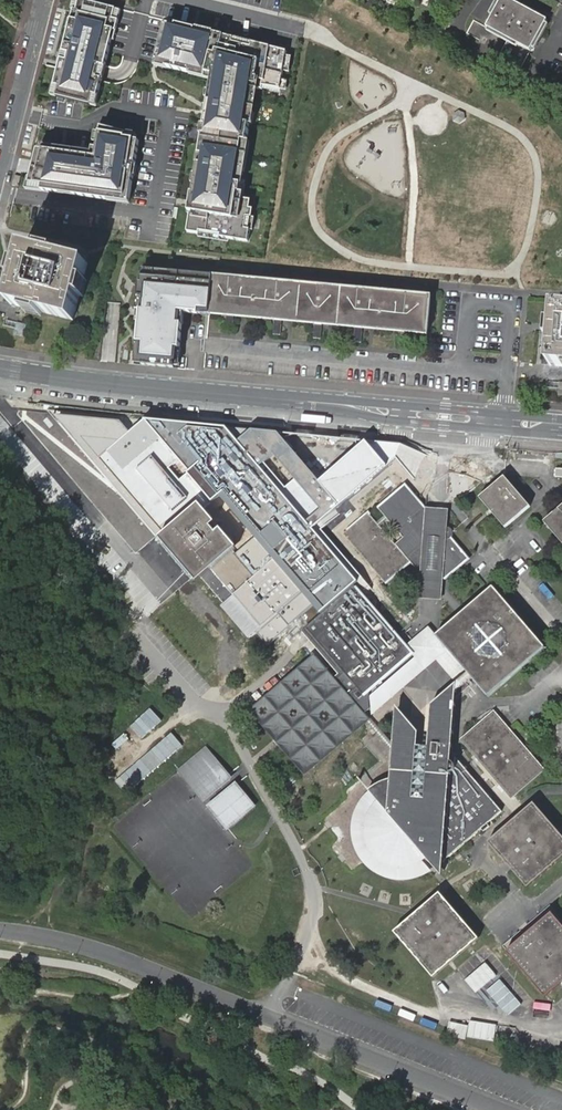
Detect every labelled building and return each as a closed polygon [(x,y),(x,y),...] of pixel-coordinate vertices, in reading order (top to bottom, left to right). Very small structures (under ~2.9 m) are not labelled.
[(81,1),(76,0),(75,0),(72,11),(74,11),(78,13),(81,1)] [(510,0),(502,0),(488,27),(511,40),(498,65),(519,77),(549,20),(515,3),(510,0)] [(117,11),(81,1),(78,13),(74,11),(71,21),(69,31),(64,48),(66,48),(62,61),(61,61),(55,87),(60,88),(58,99),(92,107),(94,99),(100,100),(104,84),(99,83),(103,69),(107,70),(114,44),(112,44),(115,34),(117,35),(120,23),(114,21),(117,11)] [(123,13),(117,11),(114,21),(120,23),(123,13)] [(281,91),(287,54),(167,24),(156,68),(213,79),(188,233),(249,243),(254,211),(250,211),(252,202),(238,201),(256,91),(263,92),(264,88),(281,91)] [(107,70),(103,69),(99,83),(104,84),(105,84),(108,75),(109,71),(107,70)] [(60,88),(55,87),(52,97),(58,99),(60,88)] [(465,114),(459,110),(453,114),(454,122),(460,125),(466,121),(465,114)] [(99,150),(94,150),(94,152),(93,157),(74,155),(75,152),(56,150),(55,154),(44,152),(39,152),(32,180),(31,185),(44,187),(43,191),(54,193),(54,189),(61,190),(61,194),(108,202),(109,197),(131,201),(135,177),(131,177),(133,168),(136,168),(140,143),(137,142),(127,141),(128,135),(128,134),(103,129),(102,135),(99,150)] [(43,191),(44,187),(31,185),(32,180),(30,179),(27,191),(43,194),(43,191)] [(109,197),(108,202),(130,205),(131,201),(109,197)] [(42,253),(25,249),(21,265),(17,281),(11,305),(27,309),(41,313),(72,321),(78,297),(82,281),(86,265),(56,257),(42,253)] [(11,279),(17,281),(21,265),(15,264),(11,279)] [(210,316),(213,276),(143,270),(142,284),(139,283),(136,319),(141,320),(136,366),(179,370),(184,314),(210,316)] [(230,278),(213,276),(210,312),(430,331),(432,296),(416,294),(416,290),(408,289),(407,294),(368,290),(368,286),(360,285),(359,289),(327,286),(328,282),(319,281),(319,286),(288,283),(288,278),(279,278),(278,282),(239,279),(240,274),(230,274),(230,278)] [(82,281),(78,297),(85,299),(89,283),(82,281)] [(557,306),(556,323),(554,339),(552,365),(561,365),(561,307),(557,306)] [(40,317),(41,313),(27,309),(26,314),(40,317)] [(429,335),(430,331),(210,312),(210,316),(227,318),(226,331),(234,332),(235,318),(275,321),(274,336),(281,336),(282,322),(316,325),(315,339),(322,340),(322,326),(356,328),(355,343),(362,343),(363,329),(404,333),(403,347),(410,348),(412,334),(429,335)] [(23,337),(26,326),(17,324),(14,335),(23,337)] [(66,412),(47,411),(166,539),(199,512),(224,492),(262,534),(235,554),(256,579),(274,563),(301,595),(318,618),(354,587),(358,583),(312,530),(389,467),(368,443),(320,482),(280,434),(253,431),(237,441),(228,428),(66,412)] [(481,497),(507,528),(530,508),(503,478),(481,497)] [(406,488),(379,510),(386,517),(390,522),(404,540),(399,545),(422,572),(421,578),(444,580),(446,580),(468,561),(450,540),(452,538),(454,535),(453,531),(450,529),(448,529),(449,513),(426,512),(406,488)] [(561,543),(561,509),(545,523),(561,543)] [(234,600),(260,631),(295,602),(314,624),(303,633),(337,673),(323,685),(311,671),(261,713),(304,764),(356,720),(340,702),(348,696),(365,716),(370,712),(370,690),(412,655),(406,649),(354,587),(318,618),(299,596),(301,595),(274,563),(256,579),(235,554),(199,512),(166,539),(197,576),(201,573),(228,605),(234,600)] [(376,568),(386,579),(409,560),(382,528),(378,524),(371,515),(348,535),(376,568)] [(386,517),(378,524),(382,528),(390,522),(386,517)] [(444,580),(421,578),(420,601),(442,602),(444,580)] [(474,681),(487,697),(543,648),(493,589),(437,637),(449,652),(474,681)] [(429,629),(406,649),(412,655),(370,690),(370,712),(374,716),(436,662),(449,652),(437,637),(429,629)] [(474,681),(449,652),(436,662),(457,686),(437,704),(436,710),(450,711),(451,701),(474,681)] [(407,756),(418,748),(419,734),(397,709),(394,741),(407,756)] [(490,829),(505,816),(456,760),(447,759),(450,711),(436,710),(433,749),(418,748),(407,756),(407,765),(405,789),(397,791),(392,793),(386,796),(382,799),(378,802),(372,798),(366,805),(362,811),(359,820),(357,828),(354,829),(354,834),(357,844),(358,848),(361,847),(361,849),(365,857),(371,864),(381,871),(386,873),(385,876),(390,878),(399,880),(404,879),(404,876),(407,876),(415,875),(422,873),(433,866),(439,873),(484,834),(486,836),(492,831),(490,829)] [(374,716),(370,712),(365,716),(394,750),(407,765),(407,756),(394,741),(374,716)] [(539,770),(491,714),(462,740),(509,796),(539,770)] [(407,765),(394,750),(392,793),(397,791),(405,789),(407,765)] [(204,751),(178,773),(203,802),(229,780),(204,751)] [(234,787),(208,809),(226,830),(252,808),(234,787)] [(532,811),(495,842),(528,881),(561,851),(561,846),(532,811)] [(403,934),(434,971),(471,939),(440,902),(403,934)] [(544,924),(559,911),(552,903),(537,916),(544,924)] [(561,977),(561,934),(551,921),(513,954),(545,991),(561,977)] [(489,961),(468,977),(479,991),(500,974),(489,961)] [(503,977),(489,988),(511,1014),(525,1002),(503,977)] [(471,1022),(461,1022),(460,1036),(498,1039),(499,1021),(472,1019),(471,1022)]
